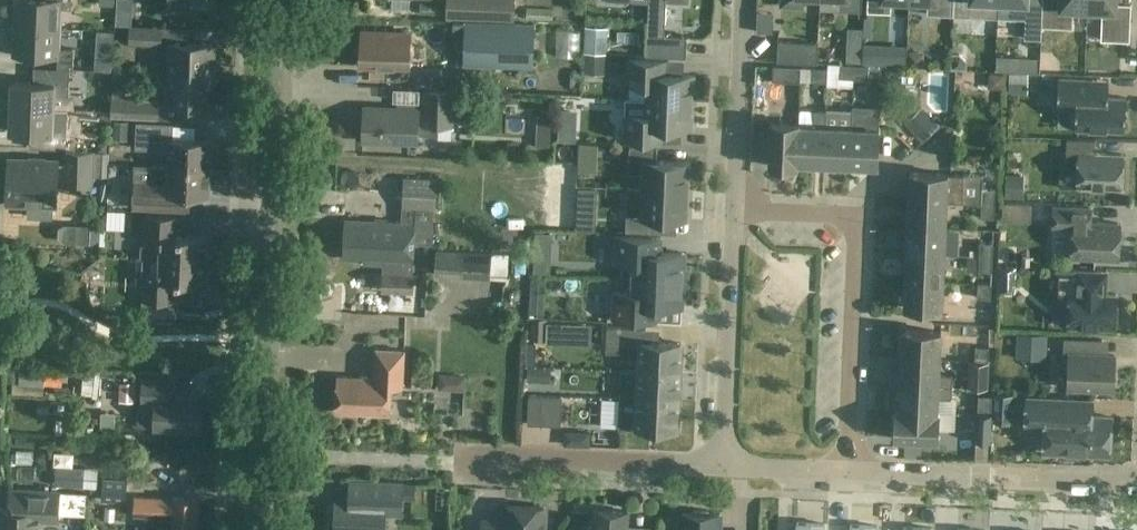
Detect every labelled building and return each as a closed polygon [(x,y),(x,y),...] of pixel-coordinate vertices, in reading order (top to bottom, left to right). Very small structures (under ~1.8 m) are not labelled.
[(60,28),(61,8),(72,9),(72,0),(16,0),(15,26),(60,28)] [(169,7),(216,9),(217,0),(169,0),(169,7)] [(447,16),(513,19),(514,0),(447,0),(447,16)] [(838,10),(862,11),(862,0),(838,0),(838,10)] [(867,11),(891,12),(891,0),(868,0),(867,11)] [(909,0),(927,1),(927,14),(953,15),(954,0),(909,0)] [(953,15),(998,17),(999,1),(999,0),(954,0),(953,15)] [(999,1),(1013,2),(1012,18),(1025,19),(1025,24),(1024,38),(1041,39),(1042,26),(1043,0),(999,0),(999,1)] [(1088,0),(1043,0),(1042,26),(1072,27),(1073,8),(1088,8),(1088,0)] [(1088,8),(1103,9),(1101,39),(1129,40),(1130,4),(1115,4),(1115,0),(1088,0),(1088,8)] [(11,106),(54,108),(55,94),(69,95),(70,69),(73,69),(74,49),(60,48),(60,28),(15,26),(14,55),(58,57),(57,68),(44,67),(43,82),(12,81),(11,106)] [(162,28),(131,27),(130,43),(161,44),(162,28)] [(361,30),(360,65),(408,66),(409,32),(361,30)] [(523,34),(455,32),(454,68),(521,70),(523,34)] [(587,33),(586,53),(606,53),(607,34),(587,33)] [(647,35),(646,55),(686,57),(687,37),(647,35)] [(818,43),(778,41),(777,61),(817,63),(818,43)] [(169,73),(213,75),(215,44),(170,42),(169,73)] [(605,73),(606,53),(586,53),(585,72),(605,73)] [(952,54),(952,68),(966,68),(966,62),(959,54),(952,54)] [(976,90),(1005,90),(1005,57),(976,57),(976,90)] [(646,100),(691,102),(691,90),(694,91),(694,75),(666,74),(666,60),(629,58),(627,84),(647,85),(646,100)] [(840,77),(854,78),(854,64),(840,64),(840,77)] [(854,64),(854,78),(868,79),(869,65),(854,64)] [(774,66),(773,80),(800,81),(801,67),(774,66)] [(813,67),(813,81),(827,81),(828,68),(813,67)] [(212,106),(213,75),(169,73),(168,104),(212,106)] [(1126,97),(1108,97),(1109,80),(1059,78),(1057,107),(1076,108),(1075,128),(1125,130),(1126,97)] [(159,102),(132,100),(124,90),(113,89),(112,115),(158,117),(159,102)] [(451,125),(453,91),(426,90),(425,124),(451,125)] [(691,102),(646,100),(646,114),(626,113),(625,139),(663,141),(663,127),(692,128),(692,113),(690,113),(691,102)] [(54,108),(11,106),(10,131),(41,132),(40,148),(67,149),(68,122),(54,122),(54,108)] [(417,142),(419,108),(364,106),(363,140),(417,142)] [(852,127),(850,165),(878,166),(880,108),(853,107),(853,112),(852,127)] [(815,109),(814,125),(799,124),(798,124),(797,166),(810,167),(810,163),(823,164),(825,125),(826,126),(827,111),(827,110),(815,109)] [(825,125),(823,164),(850,165),(852,127),(853,112),(827,111),(826,126),(825,125)] [(937,116),(923,128),(929,135),(943,123),(937,116)] [(469,142),(469,120),(455,119),(455,141),(469,142)] [(169,166),(210,167),(211,140),(172,138),(173,124),(138,122),(136,148),(170,149),(169,165),(169,166)] [(798,124),(799,124),(799,123),(771,122),(769,165),(797,166),(798,124)] [(518,153),(521,134),(504,131),(501,150),(518,153)] [(1078,166),(1077,186),(1122,188),(1123,155),(1095,153),(1095,140),(1067,138),(1066,165),(1078,166)] [(643,173),(642,189),(688,191),(689,162),(657,160),(657,147),(630,145),(628,172),(643,173)] [(7,201),(29,202),(28,216),(52,217),(53,203),(57,203),(57,184),(91,186),(92,151),(67,150),(67,168),(58,167),(58,162),(29,161),(29,164),(10,163),(10,160),(9,160),(7,201)] [(93,151),(93,161),(108,162),(108,152),(93,151)] [(209,195),(210,167),(169,166),(169,165),(154,165),(153,182),(135,181),(134,207),(188,209),(189,194),(209,195)] [(853,185),(873,186),(873,167),(854,167),(853,185)] [(909,200),(947,201),(963,202),(964,175),(910,172),(909,200)] [(396,243),(412,244),(414,207),(434,208),(435,179),(403,177),(401,222),(344,220),(343,248),(366,249),(366,244),(385,245),(385,246),(396,246),(396,243)] [(981,188),(980,203),(994,204),(995,189),(981,188)] [(686,220),(688,191),(642,189),(642,204),(627,204),(626,231),(653,232),(654,218),(686,220)] [(946,228),(947,201),(909,200),(908,226),(946,228)] [(993,218),(994,204),(980,203),(980,217),(993,218)] [(1073,228),(1072,257),(1119,259),(1120,223),(1091,222),(1091,208),(1054,206),(1053,227),(1073,228)] [(146,215),(144,257),(209,260),(209,259),(206,259),(207,237),(178,235),(179,216),(146,215)] [(8,218),(0,217),(0,242),(6,243),(8,218)] [(76,239),(101,236),(99,221),(74,224),(76,239)] [(907,253),(945,255),(946,228),(908,226),(907,253)] [(630,277),(689,280),(689,266),(685,265),(685,253),(660,252),(661,238),(617,235),(615,262),(631,263),(630,277)] [(979,242),(978,257),(992,257),(992,242),(979,242)] [(366,249),(343,248),(343,258),(366,259),(366,261),(383,262),(382,290),(412,291),(413,272),(411,272),(412,244),(396,243),(396,246),(385,246),(385,245),(366,244),(366,249)] [(434,248),(433,275),(489,279),(489,273),(507,274),(508,253),(491,253),(491,252),(434,248)] [(905,280),(944,281),(945,255),(907,253),(905,280)] [(98,290),(99,292),(127,269),(117,256),(93,275),(102,286),(98,290)] [(209,261),(209,260),(144,257),(144,259),(139,259),(138,274),(143,277),(143,282),(139,282),(136,285),(136,289),(138,292),(142,292),(142,300),(175,301),(176,282),(208,283),(208,280),(205,280),(205,261),(209,261)] [(991,271),(992,257),(978,257),(977,270),(991,271)] [(1001,266),(1000,291),(1016,292),(1017,267),(1001,266)] [(1100,270),(1055,268),(1054,304),(1069,305),(1069,326),(1116,328),(1117,294),(1099,294),(1100,270)] [(688,295),(689,280),(630,277),(630,292),(614,291),(613,318),(657,320),(658,306),(683,307),(683,294),(688,295)] [(944,281),(905,280),(904,307),(942,309),(944,281)] [(977,283),(976,297),(990,298),(990,283),(977,283)] [(639,370),(680,372),(681,343),(645,341),(646,328),(607,326),(606,352),(640,353),(639,370)] [(902,357),(940,359),(941,331),(903,330),(902,357)] [(1100,355),(1101,340),(1065,338),(1065,354),(1070,355),(1069,385),(1113,387),(1114,356),(1100,355)] [(975,346),(975,361),(988,361),(989,347),(975,346)] [(337,376),(336,411),(390,414),(392,386),(403,386),(405,350),(376,348),(374,377),(337,376)] [(901,384),(939,386),(952,386),(953,375),(940,374),(940,359),(902,357),(901,384)] [(988,375),(988,361),(975,361),(974,375),(988,375)] [(679,401),(680,372),(639,370),(621,369),(620,398),(638,399),(679,401)] [(14,382),(13,391),(45,393),(46,371),(20,370),(19,382),(14,382)] [(88,373),(88,392),(105,392),(105,373),(88,373)] [(444,391),(462,393),(463,380),(445,378),(444,391)] [(125,401),(139,402),(139,381),(125,381),(125,401)] [(173,384),(144,383),(143,405),(156,405),(155,429),(201,432),(203,398),(172,396),(173,384)] [(952,386),(939,386),(901,384),(900,401),(896,401),(896,410),(938,412),(938,411),(939,396),(952,397),(952,386)] [(561,425),(563,396),(529,395),(528,423),(561,425)] [(979,395),(978,410),(992,410),(992,396),(979,395)] [(1075,399),(1026,397),(1025,426),(1045,427),(1043,451),(1110,454),(1112,417),(1075,415),(1075,399)] [(620,398),(618,427),(677,430),(679,401),(638,399),(620,398)] [(938,412),(896,410),(894,438),(938,440),(939,411),(938,411),(938,412)] [(991,415),(977,414),(976,441),(990,442),(991,415)] [(103,481),(103,500),(126,501),(126,482),(103,481)] [(372,486),(349,485),(348,499),(338,499),(337,529),(385,529),(386,501),(402,502),(403,488),(372,486)] [(41,519),(59,520),(60,495),(12,494),(12,508),(0,508),(0,529),(41,529),(41,519)] [(199,499),(135,497),(134,515),(169,516),(169,529),(197,529),(199,499)] [(110,506),(111,528),(134,527),(133,505),(110,506)] [(482,529),(543,529),(544,507),(508,506),(507,523),(482,522),(482,529)] [(628,511),(595,510),(594,525),(591,525),(587,528),(587,529),(627,529),(628,511)] [(682,529),(719,529),(720,514),(711,513),(708,511),(695,510),(692,513),(682,512),(682,529)] [(1111,517),(1102,517),(1102,529),(1111,529),(1111,517)] [(797,518),(797,529),(826,529),(827,519),(797,518)] [(849,519),(849,529),(879,529),(879,521),(849,519)] [(903,522),(903,529),(933,529),(933,523),(903,522)]
